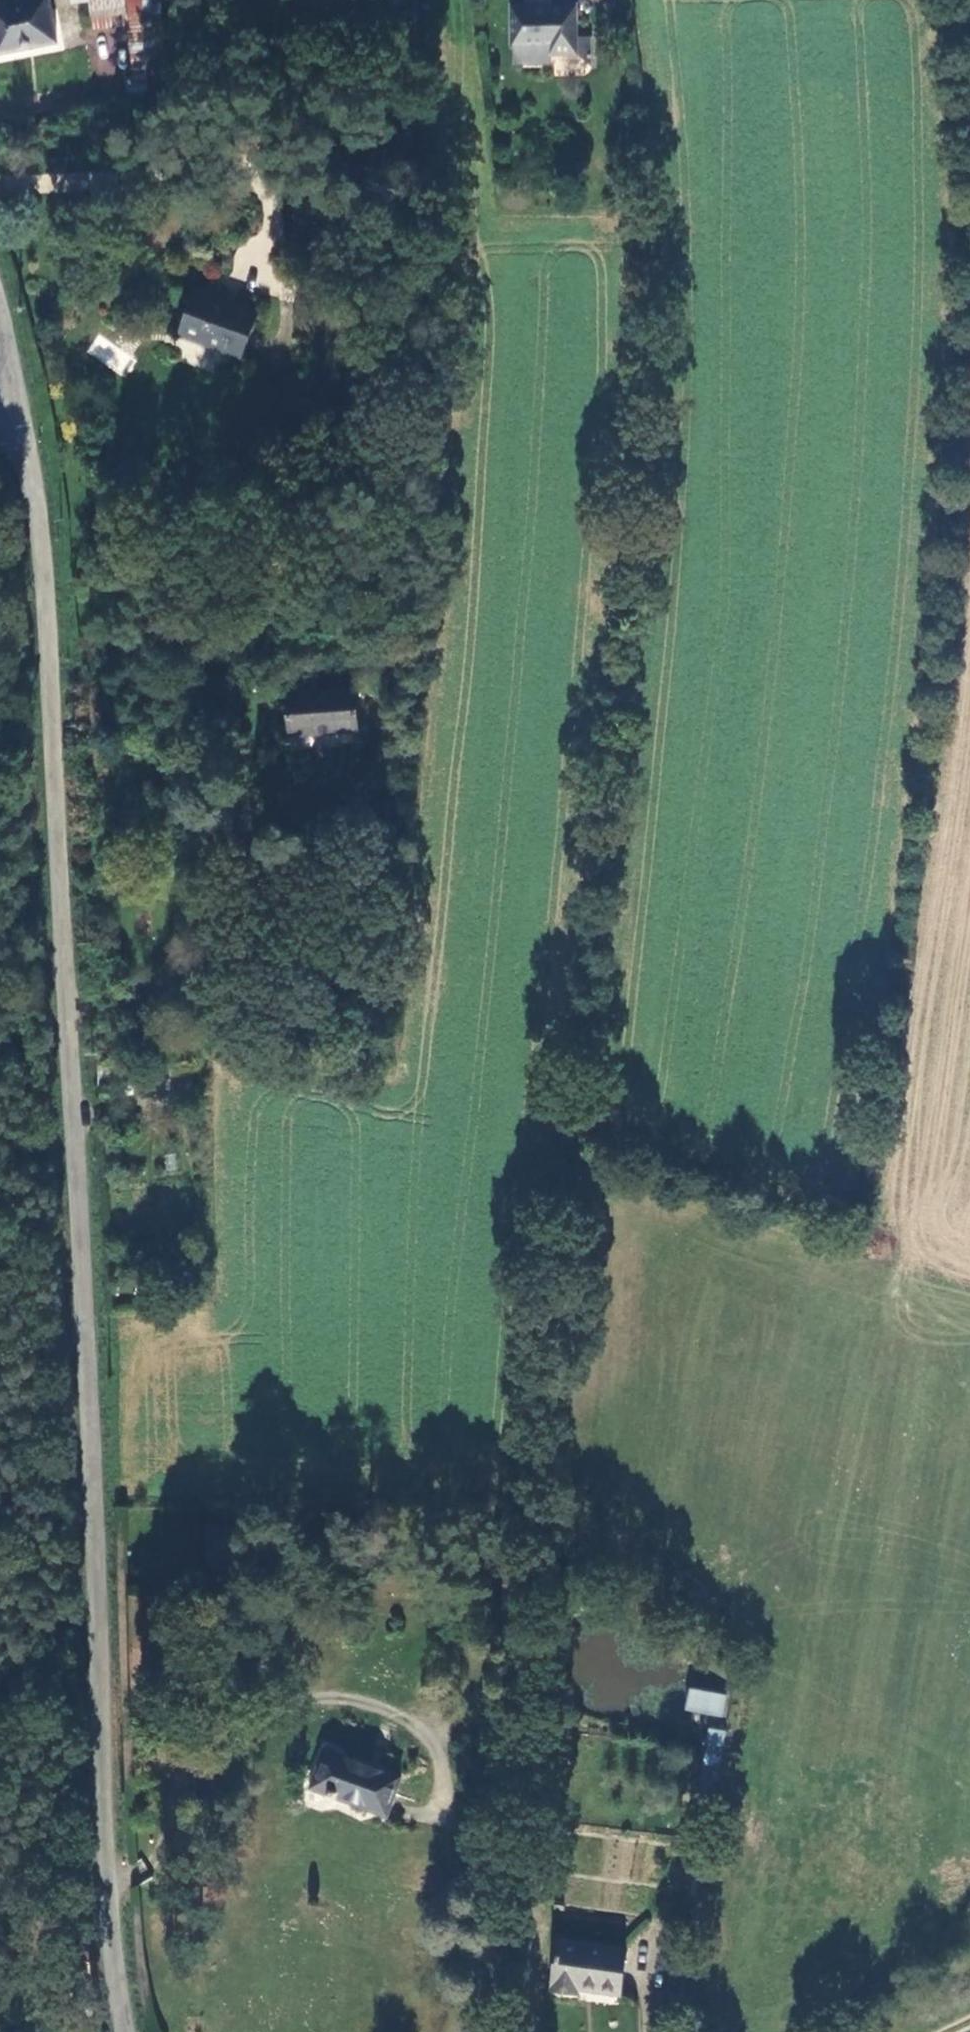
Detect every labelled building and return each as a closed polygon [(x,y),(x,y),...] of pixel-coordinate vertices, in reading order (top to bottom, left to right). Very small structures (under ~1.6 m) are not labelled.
[(54,7),(73,6),(72,0),(18,0),(0,3),(0,53),(60,45),(54,7)] [(73,6),(75,31),(128,26),(134,95),(168,91),(161,0),(72,0),(73,6)] [(575,0),(512,1),(515,66),(550,66),(550,50),(576,52),(590,64),(590,31),(577,30),(575,0)] [(37,175),(37,191),(85,191),(85,175),(37,175)] [(259,314),(195,291),(181,337),(242,360),(259,314)] [(357,686),(288,692),(291,737),(361,731),(357,686)] [(724,1716),(728,1695),(719,1694),(715,1714),(724,1716)] [(403,1776),(325,1747),(310,1791),(388,1818),(395,1799),(403,1776)] [(706,1841),(718,1766),(706,1765),(692,1830),(683,1828),(683,1837),(706,1841)] [(222,1907),(224,1888),(203,1886),(201,1905),(222,1907)] [(627,1948),(557,1940),(552,1991),(581,1994),(582,1990),(621,1995),(627,1948)]
